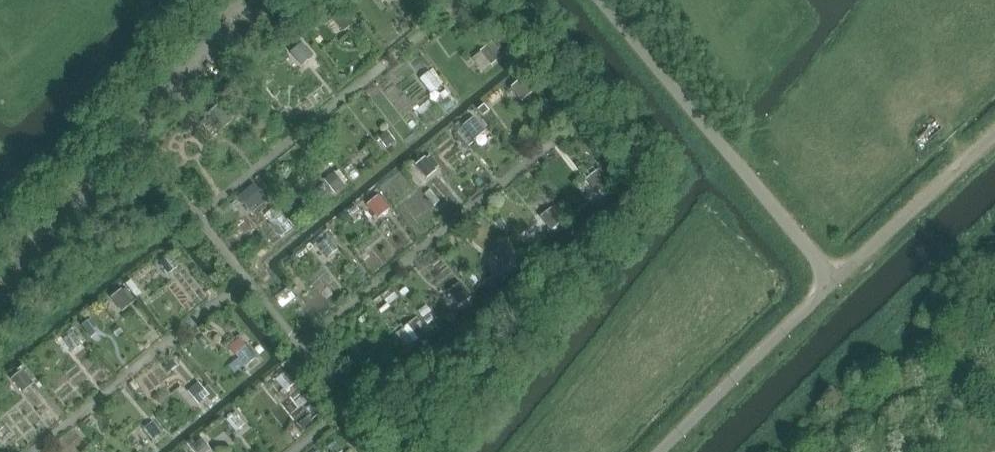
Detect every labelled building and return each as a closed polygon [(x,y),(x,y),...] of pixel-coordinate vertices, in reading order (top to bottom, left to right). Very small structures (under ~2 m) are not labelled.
[(390,0),(369,0),(379,10),(390,0)] [(316,61),(303,45),(281,63),(294,79),(316,61)] [(520,110),(542,89),(527,72),(504,93),(520,110)] [(331,214),(358,189),(342,172),(315,197),(331,214)] [(591,210),(614,189),(599,173),(576,194),(591,210)] [(371,238),(398,213),(382,195),(355,220),(371,238)] [(496,290),(519,269),(504,252),(481,273),(496,290)] [(120,323),(142,302),(127,285),(104,306),(120,323)] [(409,360),(432,339),(417,323),(394,344),(409,360)] [(236,387),(259,366),(244,350),(221,371),(236,387)] [(23,370),(12,379),(23,392),(34,383),(32,381),(24,372),(23,370)] [(327,417),(316,402),(303,412),(314,427),(327,417)] [(231,446),(254,425),(238,408),(216,430),(231,446)] [(167,441),(152,424),(129,446),(135,451),(155,451),(167,441)]
